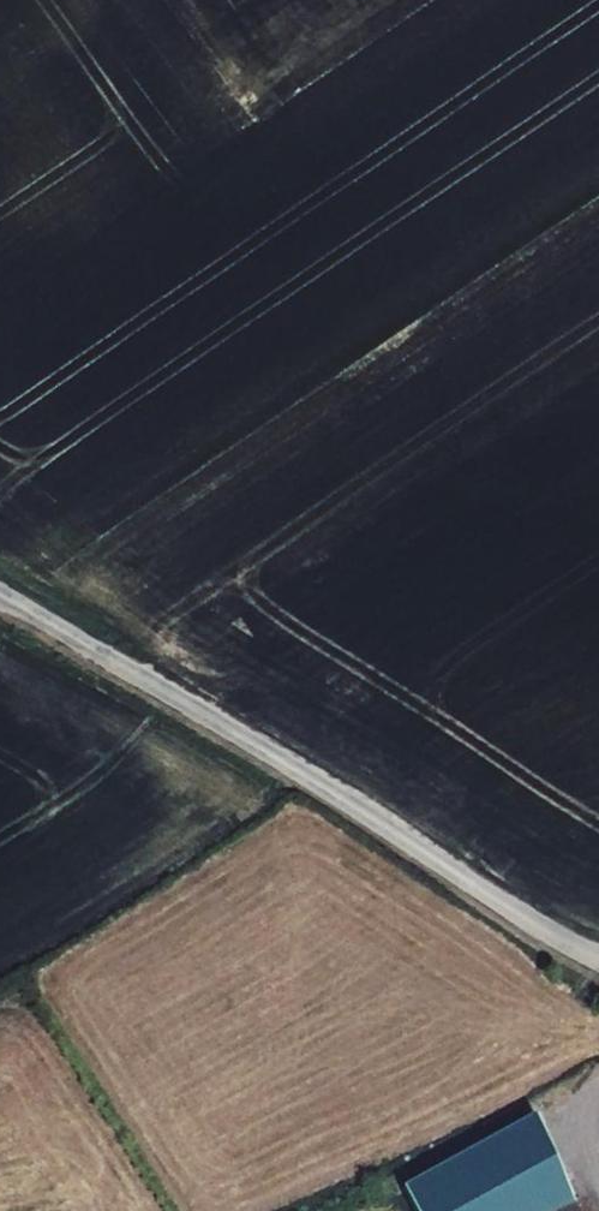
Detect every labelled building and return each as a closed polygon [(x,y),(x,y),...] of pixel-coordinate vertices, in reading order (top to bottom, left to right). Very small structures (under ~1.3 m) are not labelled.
[(439,1210),(581,1210),(539,1125),(424,1180),(439,1210)]
